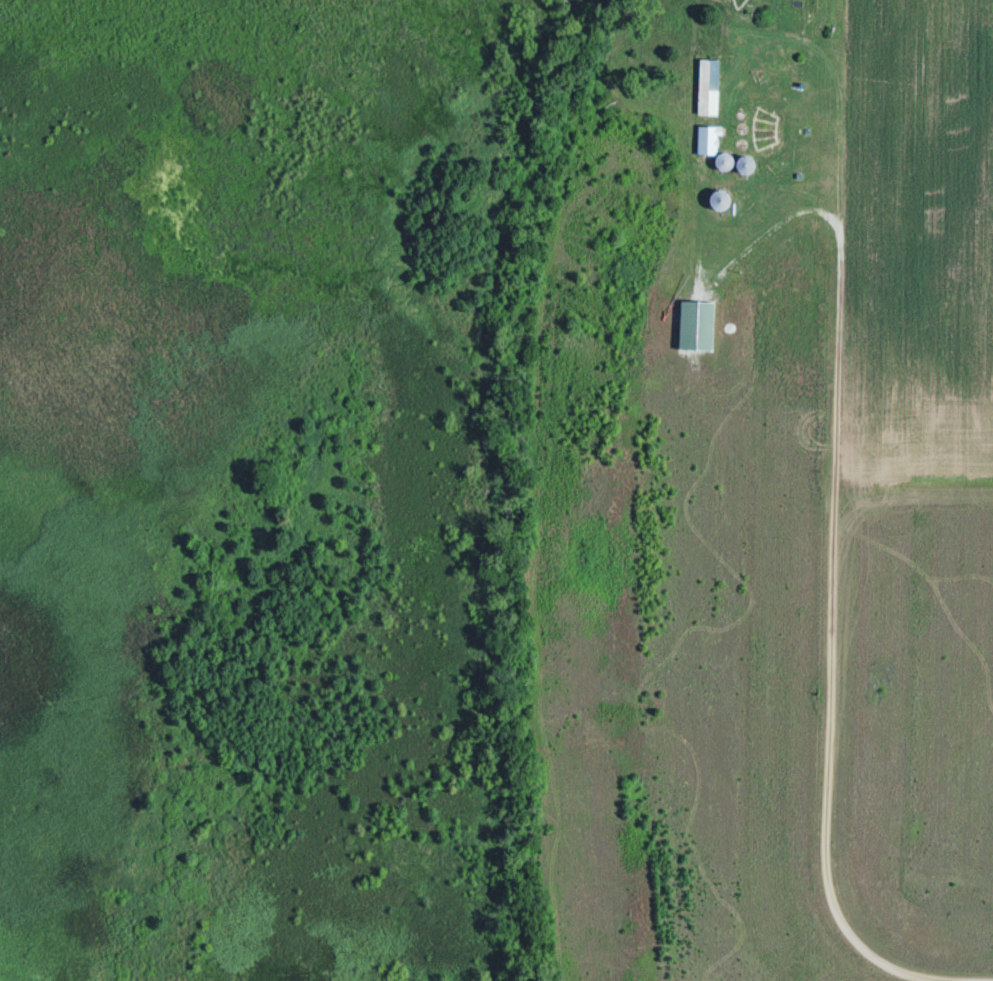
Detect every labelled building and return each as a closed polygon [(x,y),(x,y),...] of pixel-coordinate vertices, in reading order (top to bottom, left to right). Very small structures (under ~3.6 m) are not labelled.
[(720,57),(697,57),(697,113),(720,113),(720,57)] [(697,152),(713,153),(712,167),(748,169),(748,155),(729,154),(729,151),(717,150),(718,133),(725,134),(725,125),(698,123),(697,152)] [(722,209),(728,192),(713,187),(707,204),(722,209)] [(677,299),(676,347),(713,348),(714,299),(677,299)]
